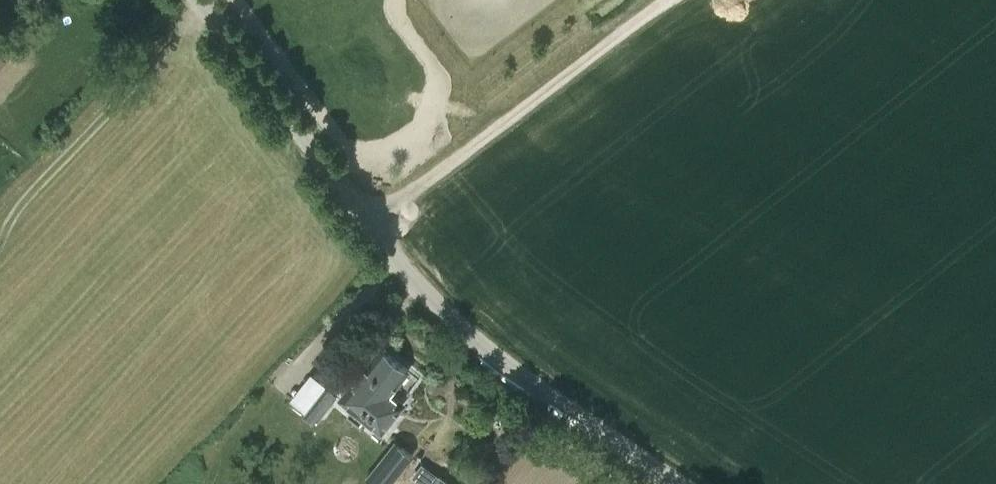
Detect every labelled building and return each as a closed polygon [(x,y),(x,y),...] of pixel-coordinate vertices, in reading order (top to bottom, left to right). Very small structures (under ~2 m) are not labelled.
[(381,347),(342,395),(339,399),(380,432),(403,404),(389,392),(408,369),(381,347)] [(328,384),(326,386),(305,412),(316,422),(340,393),(328,384)] [(366,477),(374,483),(391,483),(414,455),(395,440),(366,477)] [(432,483),(451,483),(439,475),(432,483)]
